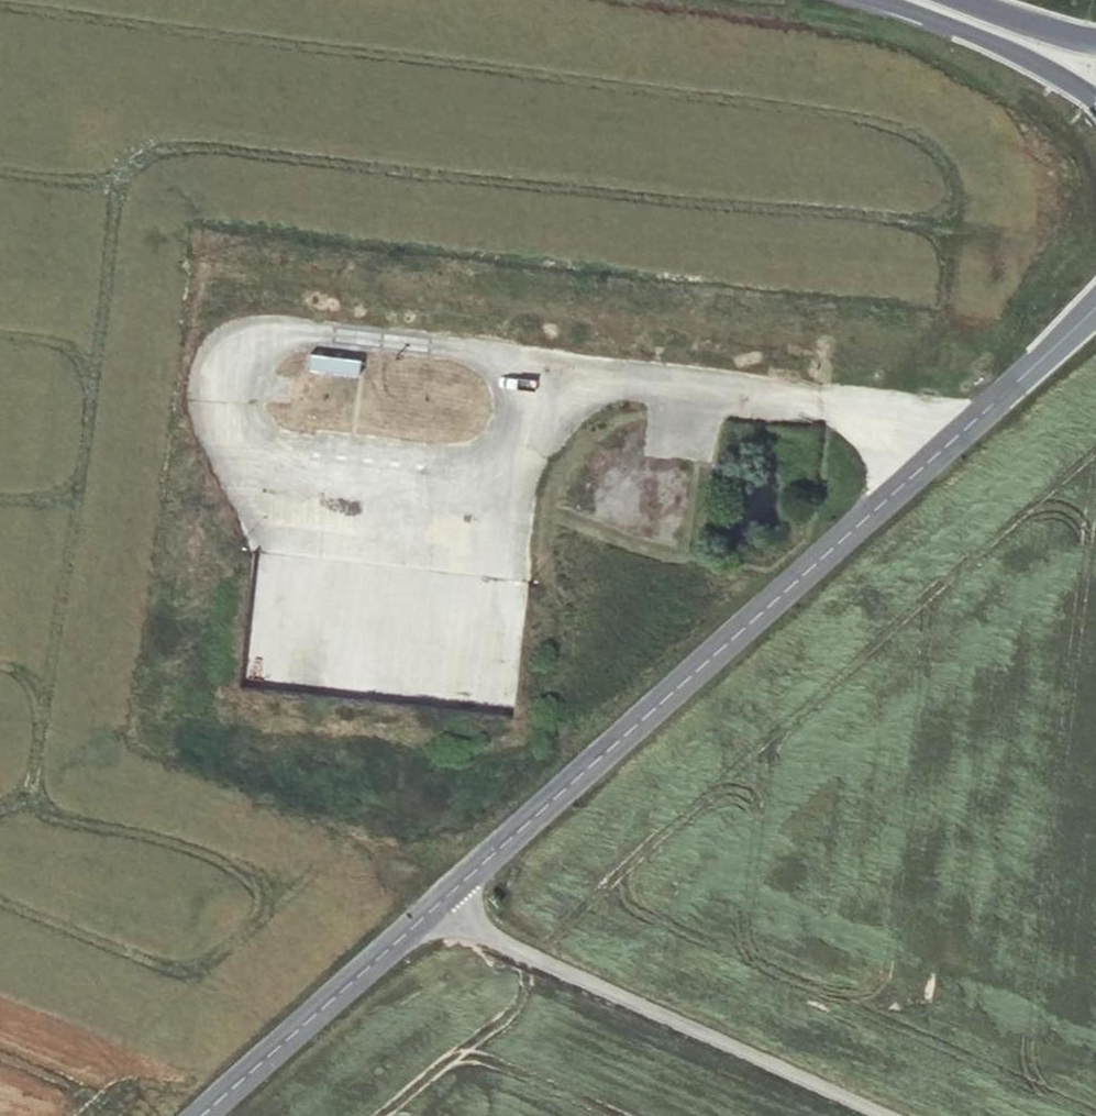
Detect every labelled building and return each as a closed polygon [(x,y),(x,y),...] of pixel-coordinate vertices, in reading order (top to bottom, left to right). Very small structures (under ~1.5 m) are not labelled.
[(339,362),(288,357),(286,374),(337,378),(339,362)] [(304,438),(301,440),(298,443),(297,447),(297,451),(299,455),(302,458),(306,459),(310,459),(314,458),(317,455),(319,452),(319,448),(318,444),(316,440),(313,438),(309,437),(304,438)] [(326,444),(324,448),(323,452),(324,456),(327,460),(330,462),(335,463),(339,462),(342,460),(345,456),(346,452),(345,448),(344,444),(341,442),(337,440),(332,440),(329,442),(326,444)] [(358,443),(354,445),(352,448),(350,452),(350,456),(351,460),(354,463),(358,465),(362,465),(366,464),(369,462),(372,458),(372,454),(372,450),(370,446),(366,444),(362,443),(358,443)] [(387,446),(383,447),(379,449),(377,452),(375,456),(376,460),(378,464),(381,467),(385,468),(389,468),(393,467),(396,464),(398,460),(398,456),(397,452),(394,449),(391,447),(387,446)]
